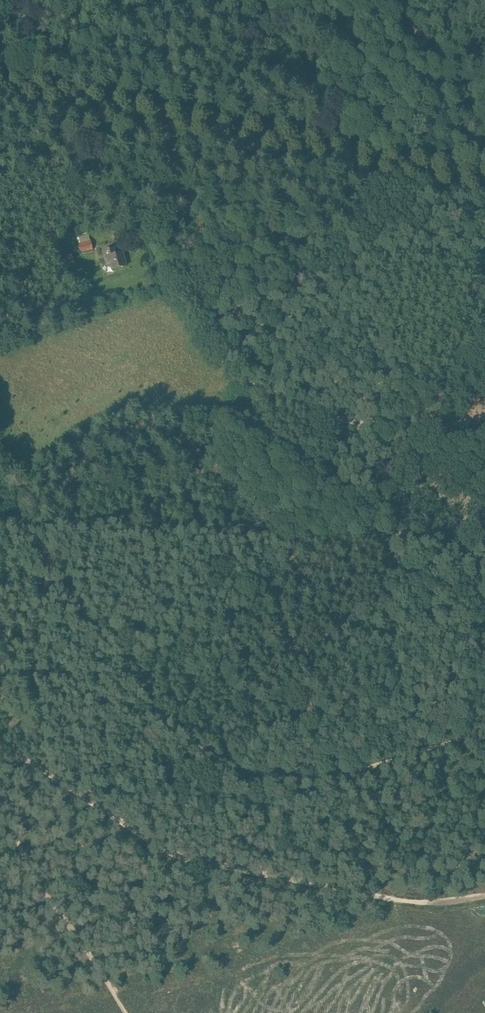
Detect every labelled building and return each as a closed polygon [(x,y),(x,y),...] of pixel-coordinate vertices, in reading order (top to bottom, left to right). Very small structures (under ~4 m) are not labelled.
[(91,241),(78,243),(81,253),(93,250),(91,241)] [(111,262),(113,269),(126,266),(122,252),(115,254),(114,247),(105,250),(109,263),(111,262)]
